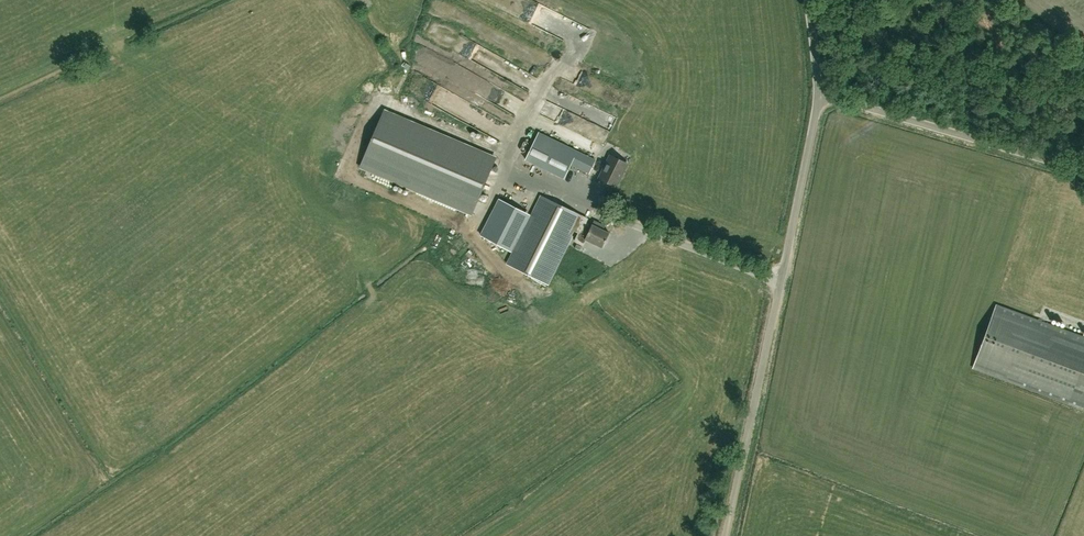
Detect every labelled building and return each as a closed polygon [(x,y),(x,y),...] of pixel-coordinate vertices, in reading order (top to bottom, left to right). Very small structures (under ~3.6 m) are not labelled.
[(472,212),(495,157),(384,111),(361,166),(472,212)] [(501,140),(510,146),(519,132),(509,126),(501,140)] [(578,151),(540,131),(526,157),(563,178),(578,151)] [(599,153),(603,143),(579,132),(574,142),(599,153)] [(628,164),(611,155),(599,178),(617,187),(628,164)] [(589,174),(596,161),(587,156),(580,169),(589,174)] [(555,189),(561,177),(526,159),(520,171),(555,189)] [(497,186),(502,174),(491,170),(486,182),(497,186)] [(489,236),(511,247),(530,209),(500,194),(483,230),(490,233),(489,236)] [(579,233),(580,233),(585,224),(587,219),(542,197),(508,264),(548,284),(574,230),(579,233)] [(591,227),(585,224),(580,233),(579,233),(575,241),(583,245),(585,240),(602,248),(610,233),(600,229),(602,225),(594,221),(591,227)] [(996,306),(973,369),(1083,410),(1083,338),(996,306)]
